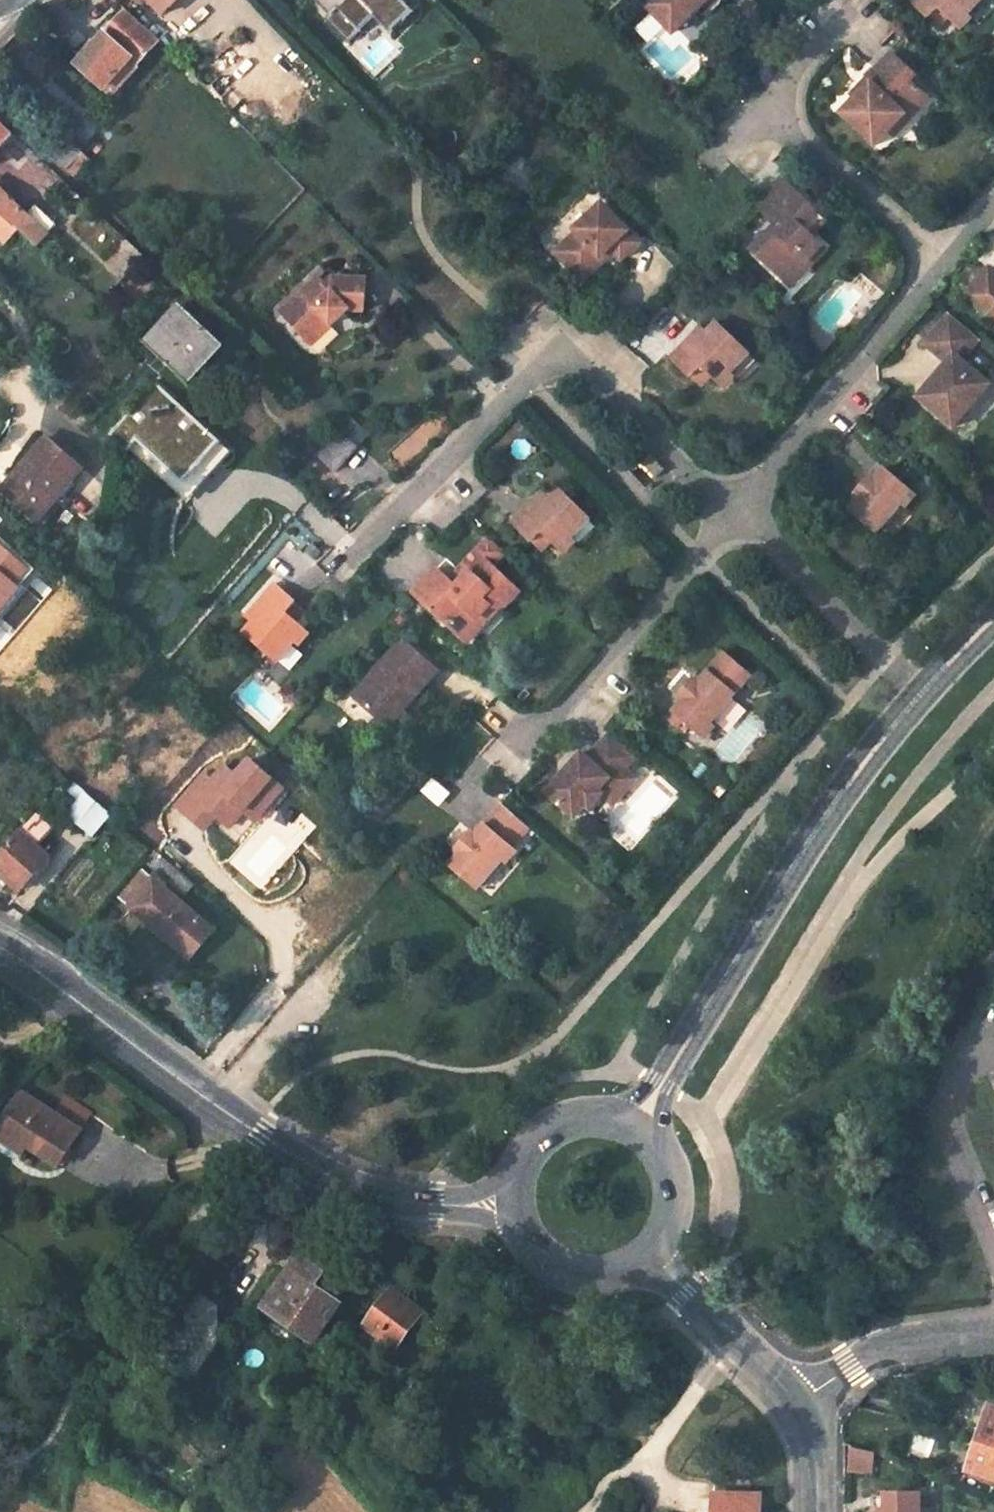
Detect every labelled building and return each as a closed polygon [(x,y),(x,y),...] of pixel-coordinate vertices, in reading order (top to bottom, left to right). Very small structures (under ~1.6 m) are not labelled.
[(177,0),(142,0),(158,18),(177,0)] [(310,0),(324,14),(319,19),(344,44),(371,17),(387,34),(409,12),(398,0),(310,0)] [(644,3),(672,31),(695,8),(700,14),(708,12),(720,0),(647,0),(644,3)] [(903,2),(924,23),(936,11),(946,20),(956,28),(966,17),(962,13),(974,0),(905,0),(903,2)] [(982,0),(974,0),(962,13),(966,17),(982,0)] [(936,11),(924,23),(934,32),(946,20),(936,11)] [(155,44),(124,13),(74,62),(108,95),(133,70),(131,68),(155,44)] [(870,84),(855,100),(841,116),(876,148),(890,133),(905,117),(915,118),(932,101),(910,81),(915,75),(890,52),(865,80),(870,84)] [(865,80),(851,96),(855,100),(870,84),(865,80)] [(905,117),(890,133),(896,138),(915,118),(905,117)] [(10,134),(0,124),(0,145),(10,134)] [(77,159),(56,140),(46,150),(66,169),(77,159)] [(20,150),(35,164),(40,159),(25,145),(20,150)] [(81,198),(60,178),(52,187),(73,206),(81,198)] [(803,242),(796,235),(814,216),(779,183),(763,198),(753,209),(773,228),(749,253),(779,283),(794,268),(800,272),(816,257),(803,242)] [(19,226),(39,244),(57,224),(36,204),(27,212),(0,187),(0,208),(5,212),(19,226)] [(637,246),(600,206),(573,232),(575,233),(554,253),(580,281),(602,260),(599,257),(608,248),(620,261),(637,246)] [(8,239),(19,226),(5,212),(0,217),(0,232),(8,239)] [(803,242),(821,223),(814,216),(796,235),(803,242)] [(121,235),(103,257),(124,274),(141,255),(121,235)] [(794,268),(779,283),(788,291),(820,260),(816,257),(800,272),(794,268)] [(993,285),(993,277),(989,273),(985,277),(993,285)] [(993,325),(993,285),(985,277),(965,301),(993,325)] [(323,285),(316,278),(280,313),(304,339),(324,320),(330,326),(347,311),(362,312),(364,281),(330,279),(323,285)] [(180,303),(145,342),(185,379),(220,341),(180,303)] [(991,389),(964,365),(981,344),(950,317),(925,348),(947,367),(918,401),(955,433),(991,389)] [(330,326),(324,320),(304,339),(310,345),(330,326)] [(700,376),(710,386),(720,395),(731,383),(726,378),(744,359),(714,330),(704,339),(696,348),(690,343),(668,365),(690,388),(700,376)] [(699,334),(690,343),(696,348),(704,339),(699,334)] [(744,359),(726,378),(731,383),(749,364),(744,359)] [(690,388),(699,397),(710,386),(700,376),(690,388)] [(154,378),(106,430),(126,448),(128,446),(183,497),(229,447),(154,378)] [(349,419),(341,427),(360,445),(367,437),(349,419)] [(359,446),(342,429),(318,456),(336,472),(359,446)] [(59,494),(81,468),(45,436),(1,486),(33,513),(54,490),(59,494)] [(638,464),(627,475),(646,495),(657,483),(638,464)] [(880,542),(917,498),(889,475),(879,487),(874,483),(866,493),(871,497),(862,508),(852,518),(880,542)] [(568,536),(587,517),(559,489),(549,499),(540,508),(535,503),(514,525),(534,545),(535,544),(544,553),(553,544),(563,553),(574,541),(568,536)] [(866,493),(857,503),(862,508),(871,497),(866,493)] [(540,508),(549,499),(544,495),(535,503),(540,508)] [(574,541),(593,523),(587,517),(568,536),(574,541)] [(490,541),(476,556),(459,575),(465,581),(456,590),(437,572),(413,596),(433,615),(438,611),(449,623),(450,631),(466,647),(477,636),(481,624),(491,613),(499,612),(504,611),(517,598),(490,572),(505,555),(490,541)] [(312,542),(305,549),(314,558),(321,550),(312,542)] [(0,547),(0,608),(29,570),(0,547)] [(259,609),(250,620),(242,629),(273,656),(290,636),(295,640),(306,627),(297,619),(287,611),(296,600),(273,581),(253,604),(259,609)] [(287,611),(297,619),(306,609),(296,600),(287,611)] [(253,604),(244,615),(250,620),(259,609),(253,604)] [(438,611),(433,615),(450,631),(449,623),(438,611)] [(477,636),(499,612),(491,613),(481,624),(477,636)] [(441,665),(405,635),(357,692),(386,717),(413,684),(419,690),(441,665)] [(278,661),(295,640),(290,636),(273,656),(278,661)] [(698,677),(690,686),(685,681),(676,691),(681,695),(670,709),(699,733),(750,673),(721,649),(698,677)] [(692,673),(685,681),(690,686),(698,677),(692,673)] [(413,684),(386,717),(393,722),(419,690),(413,684)] [(608,738),(592,755),(628,787),(634,780),(622,770),(631,759),(608,738)] [(247,755),(235,770),(223,760),(210,775),(203,769),(172,805),(205,833),(216,819),(228,830),(244,812),(256,822),(285,788),(247,755)] [(628,787),(592,755),(587,761),(580,755),(546,794),(574,820),(585,807),(588,810),(600,797),(611,784),(623,794),(628,787)] [(611,784),(600,797),(612,807),(623,794),(611,784)] [(78,826),(100,801),(86,790),(65,815),(78,826)] [(114,815),(100,801),(78,826),(93,839),(114,815)] [(501,806),(490,818),(481,829),(476,825),(467,834),(472,839),(464,848),(455,859),(484,884),(519,843),(529,831),(501,806)] [(37,817),(23,833),(35,844),(49,828),(37,817)] [(0,853),(0,873),(23,892),(52,858),(35,844),(23,833),(19,830),(0,853)] [(467,834),(459,843),(464,848),(472,839),(467,834)] [(145,862),(185,896),(195,883),(156,850),(145,862)] [(119,894),(133,907),(162,931),(158,936),(175,951),(189,957),(214,928),(142,867),(119,894)] [(0,1115),(0,1131),(19,1143),(49,1161),(72,1125),(45,1108),(15,1089),(0,1115)] [(45,1108),(72,1125),(82,1107),(56,1091),(45,1108)] [(12,1155),(19,1143),(0,1131),(0,1147),(12,1155)] [(297,1254),(283,1272),(261,1303),(310,1338),(337,1302),(322,1291),(332,1278),(297,1254)] [(215,1340),(214,1302),(190,1284),(148,1338),(191,1370),(215,1340)] [(385,1339),(399,1349),(412,1330),(407,1326),(420,1310),(390,1288),(364,1323),(385,1339)] [(385,1339),(364,1323),(351,1340),(372,1356),(385,1339)] [(963,1470),(993,1481),(993,1408),(985,1405),(963,1470)] [(841,1442),(841,1473),(866,1473),(866,1453),(841,1442)] [(755,1491),(746,1491),(746,1479),(713,1478),(712,1511),(754,1511),(755,1491)]
